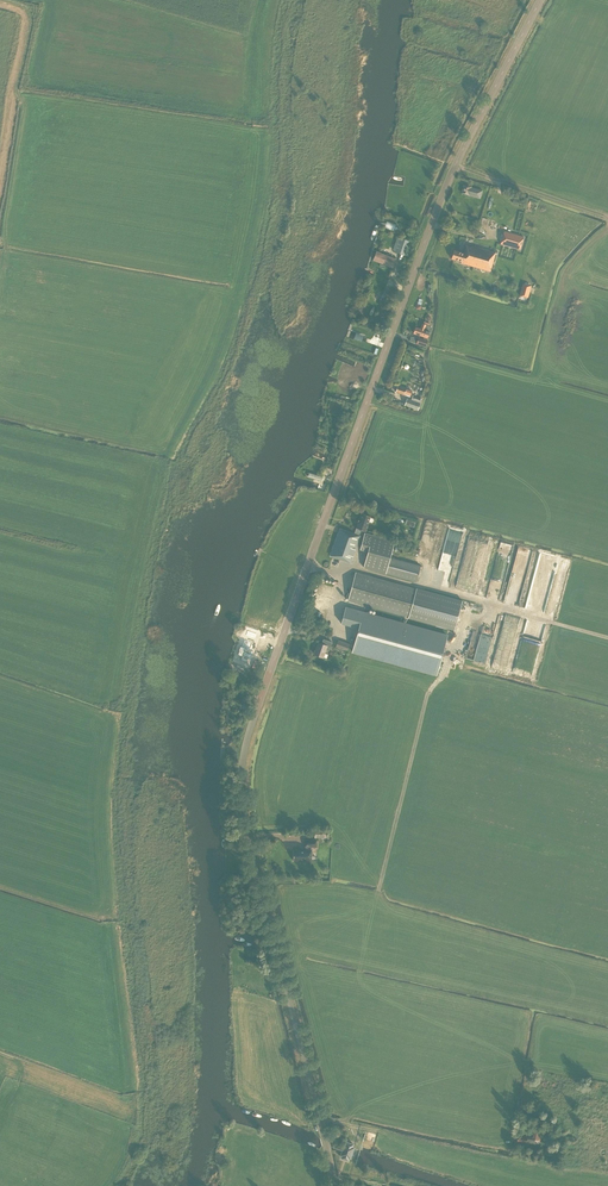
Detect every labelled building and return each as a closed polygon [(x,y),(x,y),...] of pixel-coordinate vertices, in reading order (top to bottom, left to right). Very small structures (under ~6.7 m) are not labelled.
[(475,188),(463,185),(461,194),(469,196),(470,195),(480,198),(483,191),(488,192),(489,186),(476,182),(475,188)] [(503,231),(500,244),(520,249),(523,237),(503,231)] [(397,237),(393,250),(404,254),(410,237),(401,234),(400,238),(397,237)] [(496,252),(480,248),(472,245),(472,247),(466,245),(464,253),(454,250),(451,259),(461,262),(461,263),(490,271),(491,266),(494,258),(496,252)] [(374,260),(392,267),(395,259),(377,252),(374,260)] [(528,297),(531,286),(523,284),(519,295),(528,297)] [(422,323),(420,329),(416,327),(413,333),(424,337),(424,339),(419,337),(416,343),(426,347),(428,340),(427,340),(428,338),(427,338),(431,328),(429,327),(431,323),(424,321),(423,323),(422,323)] [(412,391),(407,389),(398,386),(395,392),(410,397),(412,391)] [(421,403),(407,398),(405,405),(418,410),(421,403)] [(321,481),(323,477),(309,473),(308,477),(321,481)] [(371,517),(361,513),(360,517),(359,517),(357,523),(358,523),(356,527),(356,528),(354,533),(341,528),(331,556),(351,563),(361,536),(359,535),(361,529),(366,531),(371,517)] [(395,541),(365,533),(360,550),(367,552),(363,568),(416,582),(421,565),(390,557),(395,541)] [(469,536),(459,581),(467,583),(477,538),(469,536)] [(495,541),(485,539),(473,590),(482,593),(495,541)] [(503,576),(510,546),(500,543),(488,594),(494,595),(493,600),(503,602),(509,577),(503,576)] [(539,554),(528,607),(536,608),(548,556),(539,554)] [(554,617),(566,560),(556,558),(544,615),(554,617)] [(462,601),(416,589),(355,572),(347,601),(455,630),(462,601)] [(447,634),(345,606),(341,623),(358,627),(351,652),(436,675),(447,634)] [(492,665),(502,668),(511,625),(501,622),(492,665)] [(524,676),(534,678),(547,626),(537,624),(524,676)] [(515,636),(508,672),(518,674),(525,638),(515,636)] [(324,639),(322,644),(318,642),(314,654),(323,658),(326,650),(329,651),(332,642),(324,639)] [(253,643),(245,640),(242,647),(241,646),(237,655),(242,656),(241,660),(246,662),(247,659),(250,660),(253,653),(250,652),(253,643)] [(350,644),(338,640),(335,647),(347,651),(350,644)] [(234,714),(227,713),(225,721),(232,723),(234,714)] [(305,850),(293,850),(293,861),(311,860),(311,850),(310,850),(310,846),(316,846),(316,839),(304,840),(304,846),(305,846),(305,850)] [(534,1131),(534,1133),(533,1137),(519,1135),(518,1142),(527,1143),(535,1144),(536,1140),(541,1140),(545,1140),(546,1133),(542,1133),(542,1132),(534,1131)] [(354,1148),(354,1147),(352,1147),(353,1144),(346,1142),(345,1144),(344,1144),(343,1146),(342,1149),(341,1152),(340,1155),(342,1155),(341,1158),(348,1160),(348,1158),(350,1158),(350,1157),(354,1148)]
